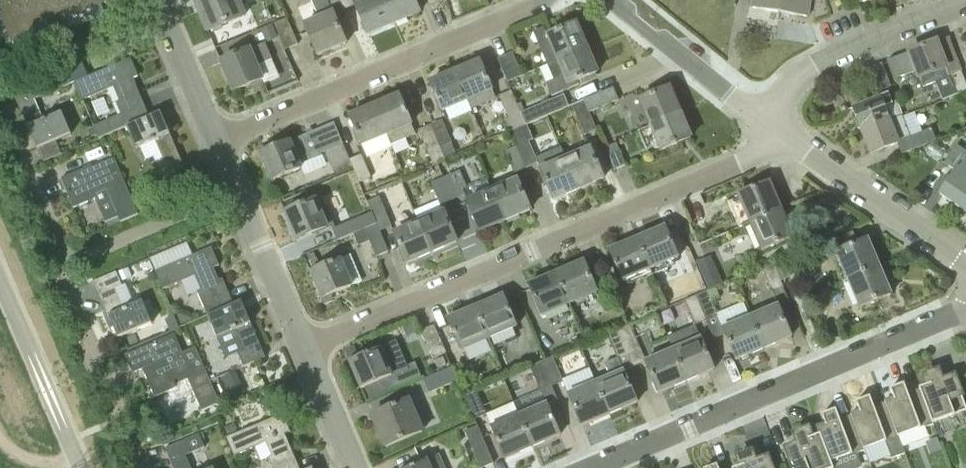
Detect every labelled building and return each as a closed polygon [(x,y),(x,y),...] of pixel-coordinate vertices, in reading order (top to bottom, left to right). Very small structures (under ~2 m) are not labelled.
[(90,11),(115,0),(85,0),(90,11)] [(195,1),(208,33),(247,16),(241,1),(244,0),(198,0),(195,1)] [(344,12),(339,0),(311,0),(319,19),(305,24),(318,57),(346,45),(334,16),(344,12)] [(344,12),(356,7),(368,35),(393,25),(382,0),(339,0),(344,12)] [(413,0),(382,0),(393,25),(419,14),(413,0)] [(784,0),(755,0),(754,9),(782,13),(784,0)] [(782,13),(810,18),(813,0),(784,0),(782,13)] [(285,51),(298,46),(286,18),(273,23),(285,51)] [(548,68),(588,50),(577,24),(548,37),(544,27),(533,32),(548,68)] [(273,25),(261,30),(267,43),(278,37),(273,25)] [(949,42),(939,45),(938,42),(909,53),(909,54),(886,62),(893,81),(916,72),(922,88),(936,83),(943,101),(965,92),(965,87),(949,42)] [(233,93),(263,80),(257,67),(272,61),(265,43),(251,49),(252,50),(220,63),(233,93)] [(588,50),(548,68),(559,94),(579,86),(577,82),(597,73),(588,50)] [(507,84),(522,78),(513,55),(498,61),(507,84)] [(128,129),(150,119),(133,80),(138,78),(131,60),(75,84),(83,102),(114,88),(121,103),(117,104),(122,116),(94,128),(100,141),(127,128),(128,129)] [(455,74),(468,103),(471,111),(496,100),(480,63),(455,74)] [(882,64),(870,68),(872,75),(877,87),(879,92),(890,87),(889,83),(882,64)] [(42,122),(34,101),(71,85),(65,71),(14,94),(38,150),(40,149),(45,162),(62,155),(56,142),(71,136),(62,114),(42,122)] [(444,113),(468,103),(455,74),(431,84),(444,113)] [(847,93),(842,79),(826,85),(831,99),(847,93)] [(584,101),(589,113),(618,101),(613,89),(584,101)] [(650,127),(681,115),(670,90),(640,102),(650,127)] [(511,134),(527,127),(525,127),(511,93),(499,97),(505,111),(501,112),(510,134),(511,133),(511,134)] [(861,133),(901,117),(902,116),(896,102),(892,104),(888,94),(852,109),(856,120),(854,120),(858,130),(860,129),(861,133)] [(526,126),(539,121),(569,108),(564,96),(522,114),(526,126)] [(374,108),(387,137),(388,137),(393,146),(416,136),(399,97),(374,108)] [(596,131),(589,113),(584,101),(572,106),(584,136),(596,131)] [(363,148),(387,137),(374,108),(350,118),(363,148)] [(150,119),(128,129),(136,149),(155,141),(164,163),(157,166),(162,178),(184,168),(161,114),(150,119)] [(681,115),(650,127),(661,152),(691,139),(681,115)] [(901,117),(861,133),(870,155),(896,144),(901,156),(935,142),(930,130),(909,138),(901,117)] [(430,127),(445,161),(453,157),(452,155),(459,152),(456,143),(452,145),(442,122),(430,127)] [(352,167),(350,161),(335,125),(261,155),(272,182),(303,169),(302,166),(328,155),(336,174),(352,167)] [(433,166),(445,161),(430,127),(418,132),(433,166)] [(516,148),(526,170),(538,165),(529,143),(533,141),(527,127),(511,134),(517,148),(516,148)] [(614,172),(626,167),(616,145),(604,150),(614,172)] [(963,161),(965,157),(965,153),(956,146),(943,164),(955,172),(939,195),(954,206),(952,208),(957,212),(959,209),(965,214),(965,163),(963,161)] [(514,175),(526,170),(516,148),(505,153),(514,175)] [(564,159),(578,191),(603,180),(589,149),(564,159)] [(350,161),(352,167),(359,184),(371,179),(362,156),(350,161)] [(138,216),(115,159),(92,169),(91,166),(83,169),(84,171),(62,180),(74,209),(96,200),(105,223),(119,217),(121,222),(138,216)] [(554,201),(578,191),(564,159),(540,170),(554,201)] [(442,180),(452,202),(464,196),(455,174),(442,180)] [(440,207),(452,202),(442,180),(431,185),(440,207)] [(491,191),(504,222),(529,212),(516,181),(491,191)] [(749,225),(781,211),(769,183),(737,197),(749,225)] [(480,233),(504,222),(491,191),(467,202),(480,233)] [(377,226),(380,233),(392,227),(380,198),(367,203),(372,214),(377,226)] [(297,242),(331,228),(334,226),(328,213),(325,214),(323,215),(318,201),(318,200),(285,213),(297,242)] [(781,211),(749,225),(760,252),(793,238),(781,211)] [(418,223),(432,254),(456,244),(443,212),(418,223)] [(377,226),(372,214),(335,229),(334,226),(331,228),(337,242),(353,235),(365,230),(365,231),(377,226)] [(119,217),(105,223),(107,228),(121,222),(119,217)] [(407,264),(432,254),(418,223),(394,234),(407,264)] [(388,253),(380,233),(377,226),(365,231),(377,258),(388,253)] [(636,240),(650,273),(678,260),(664,228),(636,240)] [(835,254),(860,244),(854,231),(830,241),(835,254)] [(623,285),(650,273),(636,240),(609,252),(623,285)] [(847,281),(878,268),(867,240),(860,244),(835,254),(847,281)] [(188,297),(197,293),(207,317),(242,303),(241,302),(230,307),(214,269),(219,267),(212,248),(155,272),(163,290),(181,283),(188,297)] [(314,252),(307,255),(312,266),(319,263),(314,252)] [(717,270),(711,256),(696,262),(702,276),(717,270)] [(774,264),(781,280),(797,273),(790,257),(774,264)] [(322,300),(352,287),(341,261),(311,274),(322,300)] [(556,274),(570,307),(597,295),(583,262),(556,274)] [(779,281),(781,280),(774,264),(761,269),(772,294),(783,289),(779,281)] [(117,273),(120,282),(132,277),(128,268),(117,273)] [(878,268),(847,281),(858,308),(890,295),(878,268)] [(123,310),(115,290),(122,287),(121,283),(120,282),(117,273),(94,283),(118,339),(152,324),(142,302),(123,310)] [(542,319),(570,307),(556,274),(528,286),(542,319)] [(696,297),(706,321),(717,317),(706,293),(696,297)] [(475,308),(489,341),(516,329),(502,296),(475,308)] [(696,297),(685,302),(690,314),(695,326),(706,321),(696,297)] [(242,303),(207,317),(216,339),(236,331),(244,352),(238,354),(243,368),(265,359),(242,303)] [(750,317),(763,349),(789,338),(776,305),(750,317)] [(193,319),(187,307),(175,313),(182,325),(193,319)] [(460,353),(489,341),(475,308),(447,320),(460,353)] [(164,320),(170,332),(179,328),(174,316),(164,320)] [(736,361),(763,349),(750,317),(722,329),(736,361)] [(634,367),(645,363),(644,361),(629,325),(625,327),(618,330),(634,367)] [(433,360),(446,354),(434,326),(421,332),(433,360)] [(699,338),(695,326),(667,338),(672,350),(686,382),(713,370),(699,337),(699,338)] [(623,372),(634,367),(618,330),(607,334),(618,359),(604,365),(609,377),(595,382),(609,415),(636,404),(623,372)] [(165,394),(168,402),(193,391),(194,394),(202,412),(220,404),(196,348),(183,353),(174,334),(125,355),(133,374),(143,370),(155,398),(165,394)] [(360,391),(392,377),(381,349),(348,363),(360,391)] [(686,382),(672,350),(644,361),(645,363),(658,395),(686,382)] [(551,387),(563,382),(552,358),(541,362),(551,387)] [(557,402),(551,387),(541,362),(529,367),(544,404),(518,415),(532,447),(560,436),(547,406),(557,402)] [(429,394),(458,380),(452,367),(423,380),(429,394)] [(933,423),(965,411),(965,408),(954,377),(942,381),(938,371),(924,377),(927,386),(919,389),(932,424),(933,423)] [(245,392),(240,381),(226,387),(231,398),(245,392)] [(566,394),(580,427),(609,415),(595,382),(566,394)] [(932,424),(919,389),(921,396),(910,400),(904,384),(890,389),(893,398),(885,402),(898,438),(899,437),(899,436),(924,427),(925,428),(933,425),(933,423),(932,424)] [(475,420),(487,415),(476,390),(464,395),(475,420)] [(898,438),(885,402),(884,402),(887,409),(876,413),(870,397),(856,402),(859,411),(851,414),(864,451),(865,450),(865,449),(885,441),(891,458),(904,453),(898,438)] [(386,448),(424,432),(411,400),(372,416),(386,448)] [(851,414),(850,415),(853,422),(842,426),(835,410),(821,415),(825,424),(816,428),(819,435),(832,467),(833,467),(831,462),(856,452),(856,454),(864,451),(851,414)] [(285,436),(291,433),(283,415),(226,439),(234,457),(266,444),(272,458),(268,459),(272,467),(299,467),(285,436)] [(504,459),(532,447),(518,415),(491,426),(504,459)] [(235,433),(232,426),(224,429),(227,436),(235,433)] [(494,464),(478,426),(465,432),(480,467),(484,467),(494,464)] [(819,435),(811,438),(808,429),(794,434),(798,444),(785,449),(793,467),(832,467),(819,435)] [(186,456),(205,448),(199,435),(166,449),(174,467),(191,467),(186,456)] [(767,458),(755,462),(751,452),(737,458),(741,467),(737,467),(771,467),(767,458)] [(438,456),(411,467),(444,467),(438,456)]
